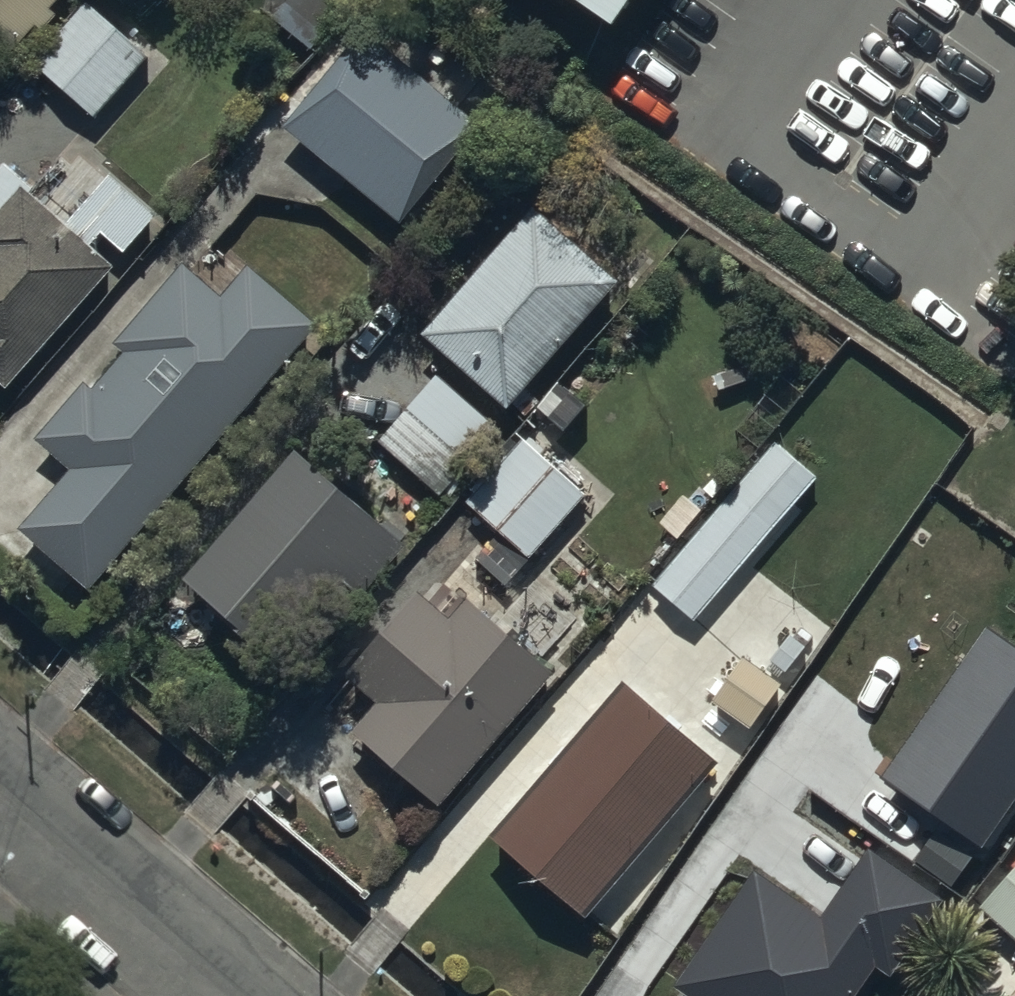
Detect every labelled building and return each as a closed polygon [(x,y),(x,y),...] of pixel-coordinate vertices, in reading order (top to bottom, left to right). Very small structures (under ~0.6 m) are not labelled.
[(4,66),(61,0),(0,0),(0,62),(4,66)] [(621,31),(642,0),(577,0),(621,31)] [(21,85),(82,135),(135,70),(74,20),(21,85)] [(365,27),(283,124),(403,225),(486,127),(506,144),(526,120),(498,96),(477,122),(365,27)] [(101,286),(27,209),(0,235),(0,384),(101,286)] [(434,352),(512,421),(620,300),(542,230),(434,352)] [(19,527),(90,588),(316,325),(248,266),(220,298),(181,265),(31,440),(67,471),(19,527)] [(440,399),(380,467),(438,517),(498,450),(440,399)] [(465,523),(526,578),(586,512),(524,457),(465,523)] [(652,599),(694,637),(821,495),(778,457),(652,599)] [(284,479),(182,583),(287,685),(389,581),(284,479)] [(354,746),(433,823),(555,697),(475,620),(456,640),(431,616),(352,698),(377,722),(354,746)] [(879,778),(979,848),(1014,797),(1014,649),(984,627),(879,778)] [(747,660),(716,704),(755,731),(786,688),(747,660)] [(501,852),(582,926),(718,779),(638,705),(501,852)] [(874,966),(891,978),(943,902),(872,853),(825,921),(757,874),(679,988),(690,995),(854,995),(874,966)] [(983,917),(1014,948),(1014,883),(983,917)]
